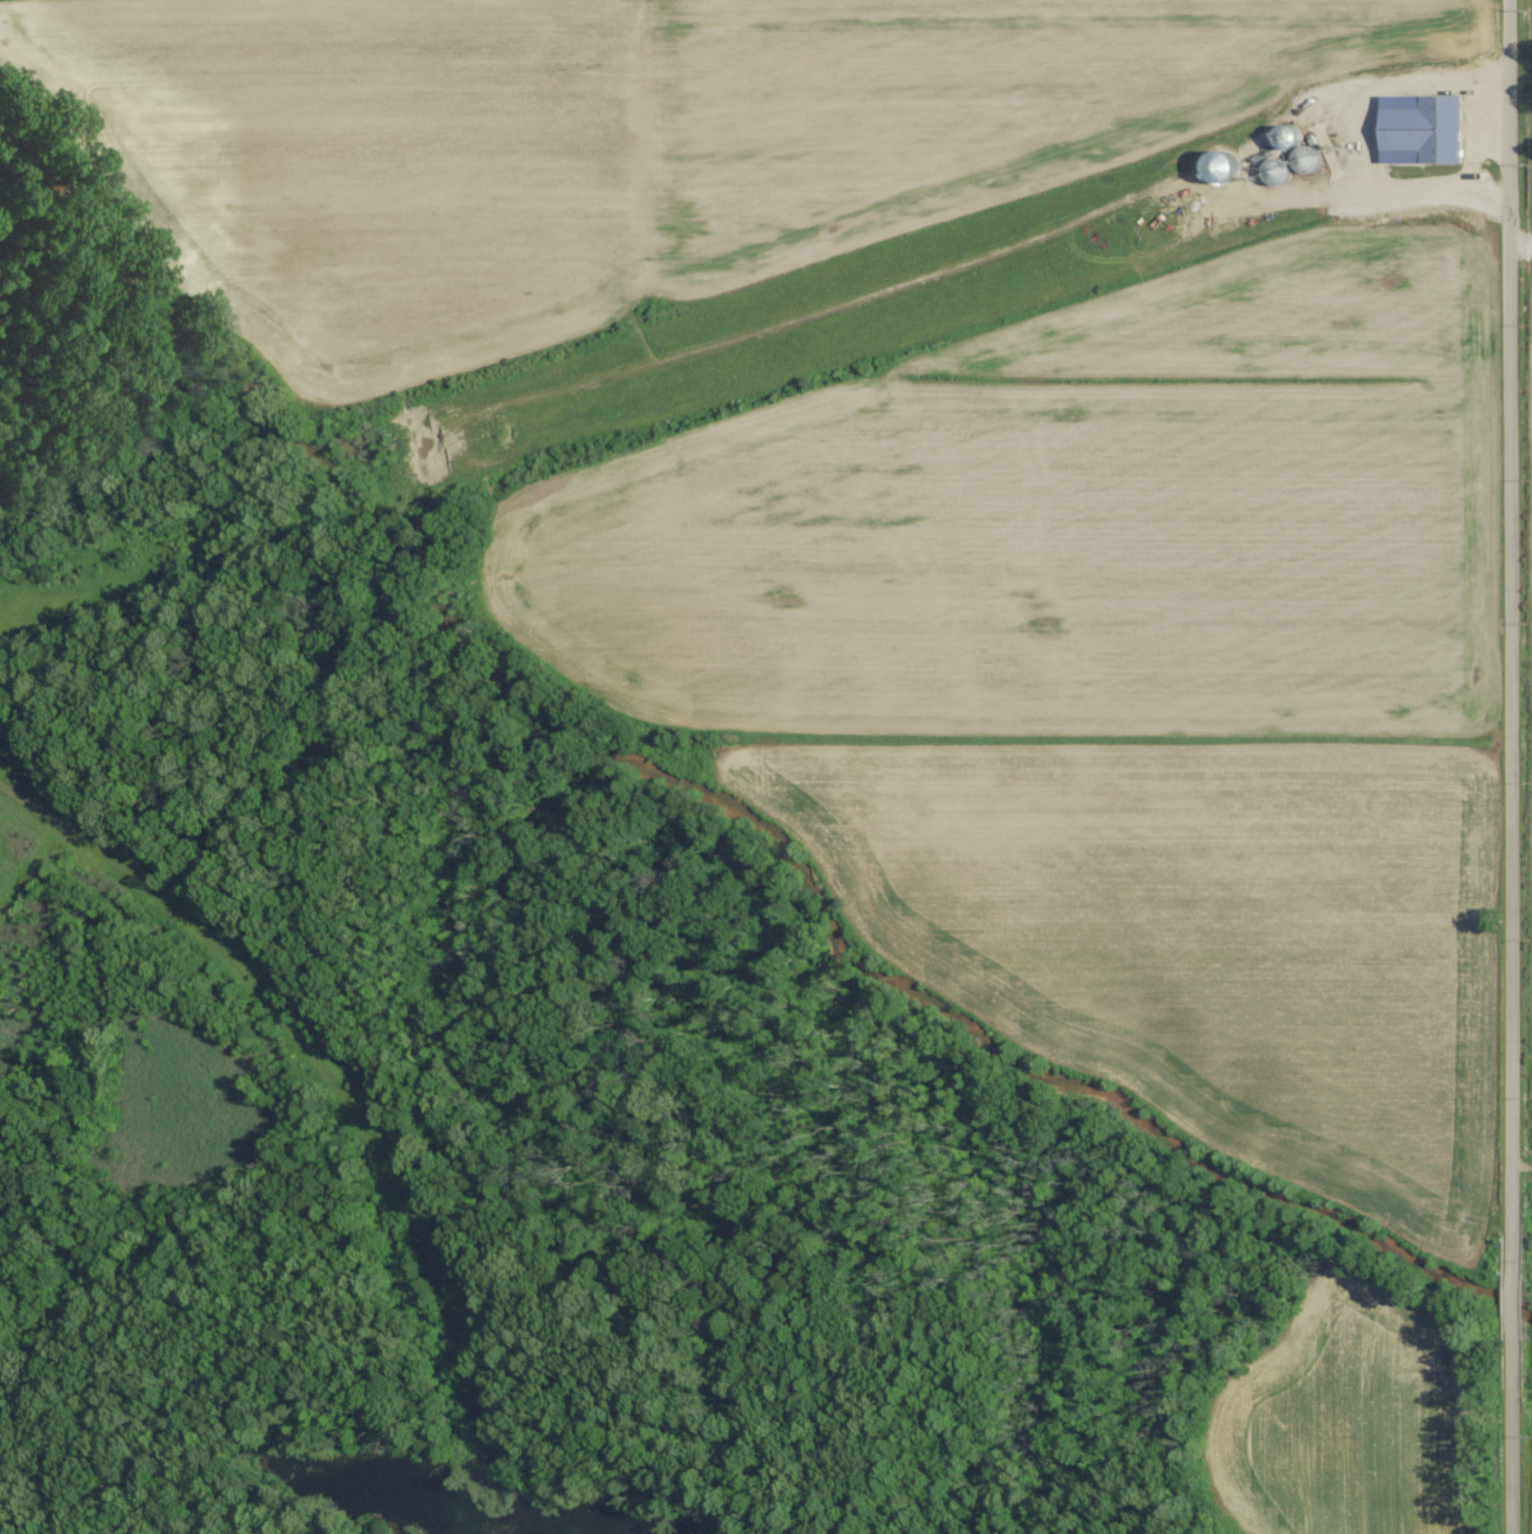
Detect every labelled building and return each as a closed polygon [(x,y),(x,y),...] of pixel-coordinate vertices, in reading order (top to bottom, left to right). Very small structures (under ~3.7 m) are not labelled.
[(1384,162),(1465,164),(1466,95),(1385,94),(1384,162)]
